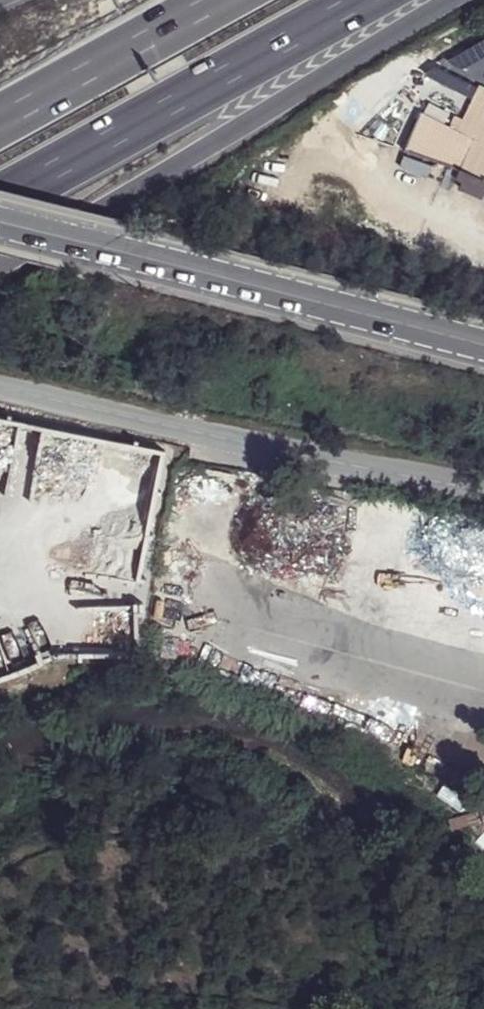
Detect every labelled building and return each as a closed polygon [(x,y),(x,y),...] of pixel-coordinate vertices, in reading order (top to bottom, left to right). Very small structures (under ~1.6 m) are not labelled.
[(480,88),(464,122),(455,118),(451,127),(423,114),(406,151),(434,160),(462,173),(483,127),(483,90),(480,88)] [(462,173),(483,183),(483,127),(462,173)] [(160,437),(0,412),(0,480),(69,491),(59,559),(139,572),(160,437)]
